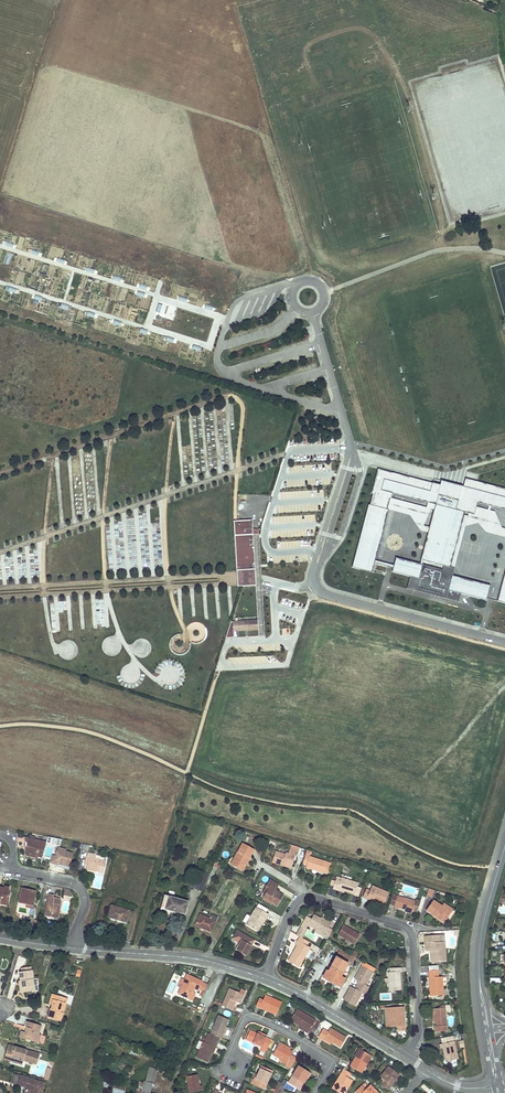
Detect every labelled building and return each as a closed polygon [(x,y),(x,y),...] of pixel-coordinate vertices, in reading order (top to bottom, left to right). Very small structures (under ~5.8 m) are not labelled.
[(465,485),(442,479),(441,484),(433,482),(377,467),(371,492),(373,493),(370,503),(368,503),(351,567),(386,577),(388,567),(392,568),(391,572),(410,577),(407,588),(459,602),(462,593),(487,600),(491,585),(453,575),(466,526),(478,523),(486,532),(504,537),(504,528),(503,528),(495,511),(477,506),(478,503),(504,510),(504,488),(467,478),(465,485)] [(252,520),(237,521),(240,570),(255,570),(252,535),(252,530),(252,520)] [(5,563),(5,576),(9,576),(10,572),(13,572),(13,563),(5,563)] [(255,571),(237,572),(238,588),(241,588),(256,587),(255,571)] [(258,621),(230,622),(225,638),(234,637),(233,631),(258,629),(258,621)] [(37,856),(40,857),(43,858),(47,843),(37,840),(36,841),(26,838),(26,855),(31,856),(31,855),(37,856)] [(253,849),(242,843),(234,858),(236,859),(234,862),(243,867),(248,857),(250,859),(252,854),(251,853),(253,849)] [(300,847),(292,845),(289,854),(287,853),(286,855),(276,852),(273,863),(283,866),(283,864),(292,866),(294,862),(295,856),(297,857),(298,852),(300,847)] [(56,855),(58,855),(60,856),(60,859),(58,864),(70,867),(73,854),(66,852),(66,850),(58,848),(56,855)] [(311,851),(307,850),(305,857),(303,864),(307,865),(307,867),(318,870),(318,868),(328,872),(331,863),(310,856),(311,851)] [(88,853),(87,855),(87,857),(89,858),(88,866),(90,869),(104,872),(106,861),(95,859),(96,855),(88,853)] [(58,855),(56,855),(54,854),(51,862),(58,864),(60,859),(60,856),(58,855)] [(209,876),(210,874),(210,873),(206,871),(204,875),(198,873),(193,889),(202,892),(206,884),(209,876)] [(358,883),(341,878),(340,881),(336,879),(333,889),(337,891),(338,889),(345,891),(354,894),(358,883)] [(270,880),(267,886),(270,887),(266,895),(264,898),(273,903),(277,906),(284,895),(279,893),(276,890),(276,889),(279,885),(270,880)] [(8,900),(9,895),(8,895),(8,893),(9,888),(4,886),(4,888),(0,887),(0,903),(7,905),(8,900)] [(388,893),(372,887),(370,892),(366,890),(363,898),(367,899),(368,898),(375,901),(383,904),(388,893)] [(19,902),(23,903),(27,904),(31,905),(32,899),(34,899),(35,897),(34,896),(35,892),(26,890),(23,889),(22,889),(19,902)] [(69,890),(65,889),(64,896),(72,897),(73,895),(69,890)] [(60,905),(59,905),(59,903),(60,899),(53,898),(54,895),(49,894),(45,916),(51,917),(52,913),(58,915),(60,905)] [(405,910),(412,912),(412,911),(417,912),(420,901),(416,899),(415,901),(393,894),(391,900),(389,904),(394,906),(394,908),(398,909),(398,908),(405,910)] [(174,909),(174,910),(173,911),(185,915),(188,902),(165,895),(161,908),(165,909),(166,907),(174,909)] [(26,908),(32,909),(34,899),(32,899),(31,905),(27,904),(26,908)] [(442,905),(433,900),(427,910),(436,916),(437,914),(440,916),(439,918),(446,921),(452,910),(442,905)] [(442,905),(452,910),(453,907),(443,902),(442,905)] [(112,906),(110,911),(109,917),(126,922),(129,911),(112,906)] [(257,907),(246,925),(256,931),(261,921),(264,923),(269,914),(257,907)] [(211,932),(215,925),(218,917),(211,915),(209,919),(200,915),(195,926),(201,928),(202,928),(211,932)] [(323,920),(320,919),(314,915),(311,919),(307,917),(301,927),(305,930),(308,925),(316,929),(324,934),(323,936),(328,938),(332,930),(328,928),(331,923),(324,918),(323,920)] [(359,934),(343,925),(338,934),(339,935),(351,942),(354,944),(359,934)] [(305,930),(301,927),(296,935),(300,937),(302,938),(307,930),(305,930)] [(245,955),(254,940),(238,930),(233,938),(239,942),(241,944),(240,946),(238,950),(245,955)] [(436,935),(425,936),(426,951),(431,951),(434,951),(435,961),(446,961),(445,942),(440,942),(436,942),(436,935)] [(300,937),(297,941),(310,948),(312,944),(302,938),(300,937)] [(310,948),(297,941),(295,945),(297,946),(289,961),(300,967),(310,948)] [(355,957),(352,956),(341,949),(338,955),(352,963),(354,960),(355,957)] [(313,961),(317,955),(310,951),(306,957),(313,961)] [(335,984),(340,987),(345,979),(341,977),(348,963),(337,957),(330,970),(328,969),(323,977),(335,984)] [(362,993),(366,995),(370,987),(367,985),(374,973),(362,966),(355,979),(360,982),(358,986),(356,990),(351,987),(344,1000),(355,1006),(362,993)] [(19,973),(20,981),(23,981),(23,984),(22,985),(23,993),(29,992),(34,991),(33,986),(31,971),(30,971),(27,971),(27,968),(21,969),(21,972),(19,973)] [(401,990),(400,972),(402,972),(402,968),(390,968),(391,973),(389,973),(389,991),(401,990)] [(430,970),(429,971),(429,974),(430,977),(431,977),(432,987),(430,987),(431,996),(443,995),(443,986),(442,977),(438,977),(437,970),(430,970)] [(189,1000),(192,992),(194,989),(197,991),(203,993),(207,985),(201,982),(186,975),(184,981),(180,989),(178,995),(189,1000)] [(236,1002),(238,1003),(240,1004),(244,995),(230,988),(222,1006),(231,1010),(233,1006),(235,1001),(236,1002)] [(51,1009),(50,1009),(47,1018),(60,1022),(65,1004),(62,1002),(63,998),(54,995),(51,1005),(53,1006),(51,1009)] [(259,998),(258,1002),(256,1006),(263,1009),(266,1008),(268,1008),(267,1011),(276,1015),(282,1002),(277,1000),(276,1001),(270,998),(267,999),(264,997),(263,1000),(259,998)] [(441,1008),(434,1008),(435,1021),(436,1031),(448,1030),(446,1007),(441,1008)] [(390,1009),(386,1009),(387,1027),(391,1026),(405,1026),(404,1008),(390,1009)] [(301,1027),(302,1026),(302,1025),(310,1030),(309,1031),(314,1034),(319,1025),(314,1023),(316,1021),(297,1009),(290,1020),(301,1027)] [(224,1035),(223,1034),(222,1034),(225,1027),(228,1019),(219,1015),(210,1034),(220,1038),(222,1039),(224,1035)] [(26,1028),(27,1028),(28,1028),(26,1033),(25,1033),(21,1032),(19,1038),(38,1043),(40,1035),(38,1035),(40,1026),(28,1022),(26,1028)] [(325,1038),(328,1040),(332,1042),(340,1047),(346,1038),(325,1025),(318,1037),(323,1040),(325,1038)] [(258,1034),(254,1032),(250,1030),(246,1039),(262,1047),(267,1049),(271,1040),(266,1038),(267,1035),(262,1033),(260,1035),(258,1034)] [(220,1038),(210,1034),(209,1033),(205,1041),(205,1042),(203,1041),(196,1058),(208,1062),(212,1052),(214,1046),(216,1047),(217,1045),(220,1038)] [(443,1043),(440,1044),(441,1049),(443,1048),(446,1062),(458,1059),(454,1041),(453,1041),(443,1043)] [(280,1060),(287,1064),(286,1065),(291,1068),(296,1059),(291,1056),(293,1053),(289,1051),(287,1049),(287,1047),(279,1043),(273,1055),(280,1059),(280,1060)] [(23,1063),(23,1062),(23,1061),(24,1059),(26,1059),(25,1062),(36,1065),(39,1054),(8,1045),(5,1055),(12,1056),(11,1059),(23,1063)] [(355,1057),(353,1062),(350,1066),(361,1073),(372,1056),(361,1050),(356,1058),(355,1057)] [(12,1056),(5,1055),(4,1060),(22,1065),(23,1063),(11,1059),(12,1056)] [(253,1079),(252,1081),(251,1084),(260,1088),(262,1084),(266,1085),(272,1071),(262,1066),(258,1074),(255,1080),(253,1079)] [(303,1083),(305,1079),(307,1076),(309,1077),(311,1073),(299,1066),(288,1083),(299,1090),(303,1083)] [(399,1075),(394,1071),(389,1067),(380,1077),(385,1081),(381,1085),(387,1090),(391,1086),(390,1085),(394,1079),(395,1080),(399,1075)] [(348,1079),(345,1077),(346,1075),(348,1077),(351,1074),(344,1069),(334,1086),(335,1090),(340,1092),(345,1092),(352,1081),(348,1079)] [(155,1075),(147,1073),(145,1082),(152,1084),(155,1075)] [(202,1090),(202,1088),(201,1086),(200,1086),(198,1079),(198,1075),(187,1076),(190,1092),(202,1090)] [(15,1076),(13,1083),(18,1085),(19,1079),(30,1082),(31,1081),(15,1076)] [(25,1091),(25,1092),(40,1092),(43,1084),(31,1081),(30,1082),(19,1079),(18,1085),(26,1087),(25,1091)] [(126,1084),(114,1081),(111,1092),(123,1092),(126,1084)] [(152,1084),(145,1082),(144,1083),(139,1082),(136,1091),(142,1092),(141,1092),(149,1092),(152,1084)]
